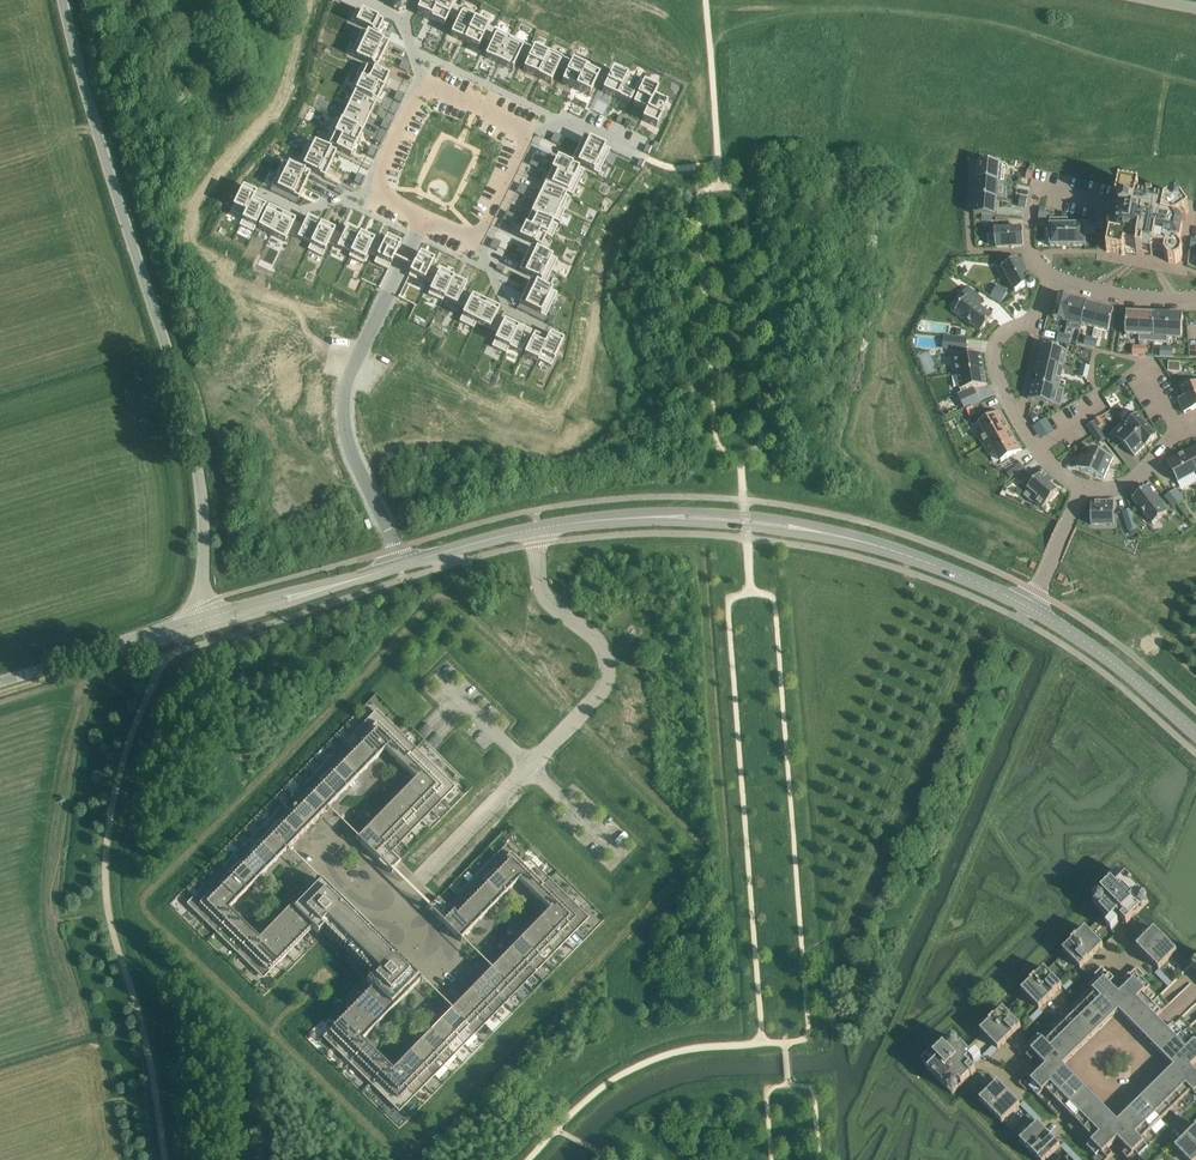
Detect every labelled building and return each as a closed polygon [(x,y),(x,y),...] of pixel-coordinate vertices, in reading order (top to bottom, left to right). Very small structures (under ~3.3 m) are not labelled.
[(392,2),(393,4),(394,4),(394,7),(394,8),(395,9),(396,9),(399,10),(399,11),(400,11),(400,10),(404,9),(404,10),(406,9),(405,8),(406,5),(407,5),(408,3),(406,3),(405,0),(388,0),(392,2)] [(416,14),(430,20),(440,0),(423,0),(416,14)] [(430,20),(431,21),(431,20),(444,27),(448,19),(452,21),(459,7),(454,5),(456,1),(455,0),(440,0),(430,20)] [(456,23),(451,35),(464,42),(477,16),(463,9),(459,7),(452,21),(456,23)] [(356,9),(350,22),(377,34),(383,21),(356,9)] [(477,16),(464,42),(478,49),(482,40),(486,43),(493,29),(489,27),(491,23),(477,16)] [(491,45),(485,57),(499,64),(511,38),(497,31),(493,29),(486,43),(491,45)] [(362,30),(356,43),(383,56),(389,43),(362,30)] [(511,38),(499,64),(512,70),(518,58),(522,60),(529,46),(525,44),(511,38)] [(356,43),(350,55),(377,68),(383,56),(356,43)] [(529,46),(522,60),(527,62),(523,70),(537,77),(549,51),(536,44),(534,48),(529,46)] [(549,51),(537,77),(551,83),(556,71),(561,73),(567,59),(563,57),(549,51)] [(567,59),(561,73),(565,75),(561,83),(575,89),(575,90),(588,64),(574,57),(572,61),(567,59)] [(362,64),(356,77),(358,78),(358,77),(383,89),(389,77),(362,64)] [(588,64),(575,90),(589,96),(595,84),(599,86),(606,72),(602,70),(588,64)] [(606,72),(599,86),(604,88),(602,91),(616,98),(626,77),(613,70),(610,75),(606,72)] [(358,78),(352,90),(355,92),(377,102),(383,90),(383,89),(358,77),(358,78)] [(626,77),(616,98),(630,105),(640,83),(627,77),(626,77)] [(643,84),(632,106),(645,112),(646,112),(653,99),(657,91),(654,90),(654,87),(648,84),(646,86),(643,84)] [(354,94),(348,106),(369,117),(375,104),(377,102),(355,92),(354,94)] [(645,112),(642,120),(656,127),(662,115),(664,114),(666,112),(665,109),(666,105),(653,99),(646,112),(645,112)] [(342,119),(341,121),(362,132),(364,129),(369,117),(348,106),(342,119)] [(335,119),(330,131),(357,144),(362,132),(341,121),(335,119)] [(324,143),(323,144),(350,157),(357,144),(330,131),(324,143)] [(583,136),(577,149),(604,161),(610,149),(583,136)] [(309,140),(303,153),(330,166),(336,153),(309,140)] [(577,149),(571,161),(598,174),(604,161),(577,149)] [(303,153),(297,166),(324,178),(330,166),(303,153)] [(557,157),(551,170),(578,183),(584,170),(557,157)] [(283,162),(277,174),(304,187),(310,174),(283,162)] [(978,162),(976,180),(998,182),(1001,182),(1002,164),(1000,164),(979,162),(978,162)] [(551,170),(545,183),(567,193),(572,195),(578,183),(551,170)] [(277,174),(271,186),(272,187),(278,190),(285,193),(291,196),(298,199),(304,187),(277,174)] [(977,181),(975,197),(997,199),(998,182),(976,180),(976,181),(977,181)] [(544,185),(538,197),(562,209),(563,209),(568,197),(566,195),(567,193),(545,183),(544,185)] [(1110,234),(1107,251),(1123,254),(1125,247),(1137,249),(1136,252),(1142,253),(1151,254),(1151,255),(1152,255),(1153,249),(1166,251),(1164,257),(1168,262),(1175,264),(1181,260),(1182,253),(1178,247),(1182,226),(1179,226),(1175,221),(1189,212),(1181,202),(1182,202),(1177,195),(1175,197),(1138,190),(1139,187),(1119,184),(1116,200),(1121,201),(1120,209),(1126,210),(1125,216),(1121,215),(1120,220),(1118,220),(1115,236),(1110,234)] [(243,186),(230,212),(243,218),(243,219),(253,199),(257,192),(243,186)] [(532,210),(531,212),(553,223),(554,220),(559,223),(565,210),(563,209),(562,209),(538,197),(532,210)] [(975,197),(974,215),(982,216),(991,216),(995,217),(997,199),(975,197)] [(243,218),(239,226),(253,232),(266,205),(253,199),(243,219),(243,218)] [(268,207),(258,228),(271,235),(282,213),(268,207)] [(1038,215),(1037,222),(1045,224),(1047,216),(1047,213),(1044,213),(1045,209),(1040,208),(1038,215)] [(525,225),(547,235),(546,236),(552,239),(558,225),(553,223),(531,212),(525,225)] [(282,213),(271,235),(285,241),(289,234),(293,236),(299,222),(295,220),(295,219),(282,213)] [(299,222),(293,236),(310,244),(311,244),(321,223),(307,216),(304,224),(299,222)] [(1049,225),(1049,246),(1050,246),(1067,246),(1067,224),(1068,224),(1068,219),(1049,219),(1049,225)] [(310,244),(308,249),(322,256),(328,243),(332,246),(339,232),(335,230),(335,229),(321,223),(311,244),(310,244)] [(1068,224),(1067,224),(1067,246),(1085,246),(1085,245),(1085,224),(1068,224)] [(525,225),(519,237),(541,248),(546,236),(547,235),(525,225)] [(339,232),(332,246),(350,254),(361,232),(347,226),(343,234),(339,232)] [(1022,228),(994,230),(995,247),(1023,246),(1022,228)] [(350,254),(349,257),(363,263),(368,253),(372,256),(379,242),(372,239),(373,238),(361,232),(350,254)] [(379,242),(372,256),(376,258),(374,263),(380,265),(380,266),(388,270),(393,259),(394,258),(401,243),(387,236),(383,244),(379,242)] [(531,246),(525,259),(552,272),(558,259),(531,246)] [(420,252),(408,276),(423,283),(424,280),(428,282),(435,269),(431,267),(434,259),(420,252)] [(525,259),(519,271),(546,284),(552,272),(525,259)] [(1017,259),(1002,267),(1015,291),(1026,285),(1027,287),(1031,288),(1034,286),(1035,283),(1033,280),(1030,279),(1028,280),(1017,259)] [(433,284),(428,295),(442,301),(443,299),(443,298),(453,277),(440,270),(439,271),(435,269),(428,282),(433,284)] [(453,277),(443,298),(443,299),(461,307),(468,293),(463,291),(467,283),(453,277)] [(530,280),(525,292),(552,305),(557,293),(530,280)] [(960,306),(955,311),(981,331),(986,324),(987,324),(988,323),(992,317),(981,309),(978,306),(984,299),(968,286),(962,293),(967,297),(961,304),(959,305),(960,306)] [(525,292),(519,305),(526,308),(532,311),(538,314),(545,317),(546,317),(552,305),(525,292)] [(993,292),(990,296),(1001,303),(1003,299),(993,292)] [(465,309),(459,322),(473,329),(476,323),(475,323),(486,302),(472,295),(468,293),(461,307),(465,309)] [(1059,296),(1053,318),(1068,322),(1073,300),(1069,298),(1059,296)] [(1068,322),(1066,327),(1079,331),(1081,325),(1087,303),(1073,300),(1068,322)] [(486,302),(475,323),(476,323),(489,330),(493,332),(500,318),(496,316),(500,308),(486,302)] [(1087,303),(1081,325),(1094,329),(1100,306),(1087,303)] [(1094,329),(1092,335),(1105,339),(1107,332),(1108,332),(1114,310),(1100,306),(1094,329)] [(1126,312),(1125,335),(1139,336),(1140,313),(1126,312)] [(1139,336),(1138,341),(1153,342),(1154,313),(1140,313),(1139,336)] [(1154,313),(1153,342),(1167,343),(1167,337),(1168,314),(1154,313)] [(1168,314),(1167,337),(1181,338),(1182,315),(1168,314)] [(498,334),(492,347),(506,353),(509,348),(508,348),(518,326),(505,320),(504,320),(500,318),(493,332),(498,334)] [(518,326),(508,348),(509,348),(521,354),(532,333),(518,326)] [(548,340),(538,360),(551,366),(564,339),(550,333),(547,340),(548,340)] [(534,334),(524,356),(537,362),(538,360),(548,340),(547,340),(534,334)] [(945,336),(944,347),(966,349),(967,338),(945,336)] [(1040,345),(1036,361),(1059,366),(1063,367),(1067,351),(1040,345)] [(981,353),(954,358),(957,374),(984,369),(981,353)] [(1036,361),(1033,374),(1038,375),(1036,383),(1036,384),(1058,389),(1058,388),(1061,378),(1056,377),(1059,366),(1036,361)] [(984,369),(957,374),(959,390),(960,389),(961,393),(958,394),(965,410),(966,410),(972,407),(980,404),(973,387),(987,385),(984,369)] [(1123,378),(1117,382),(1120,387),(1126,382),(1123,378)] [(1031,382),(1028,399),(1060,406),(1064,389),(1058,388),(1058,389),(1036,384),(1036,383),(1031,382)] [(1178,399),(1184,413),(1195,408),(1195,383),(1182,389),(1185,396),(1178,399)] [(972,407),(966,410),(969,416),(975,414),(972,407)] [(984,433),(979,436),(984,446),(990,442),(1011,431),(1000,411),(979,423),(984,433)] [(1132,411),(1122,421),(1126,425),(1127,425),(1146,445),(1146,446),(1156,436),(1132,411)] [(1035,415),(1030,418),(1034,424),(1039,421),(1035,415)] [(1098,417),(1094,420),(1098,426),(1102,423),(1098,417)] [(1094,422),(1088,426),(1093,435),(1094,436),(1100,432),(1094,422)] [(1126,425),(1115,436),(1134,456),(1146,446),(1146,445),(1127,425),(1126,425)] [(990,442),(984,446),(990,455),(995,452),(1001,462),(1022,450),(1011,431),(990,442)] [(1186,451),(1195,470),(1195,445),(1186,451)] [(1076,466),(1076,467),(1104,479),(1113,458),(1091,448),(1087,459),(1081,456),(1076,466)] [(1166,461),(1177,482),(1195,472),(1195,470),(1186,451),(1166,461)] [(1019,463),(1014,467),(1017,472),(1023,467),(1019,463)] [(1024,469),(1015,477),(1018,480),(1027,473),(1024,469)] [(1027,489),(1023,495),(1032,503),(1034,501),(1042,508),(1057,490),(1050,484),(1053,481),(1042,471),(1027,489)] [(1147,487),(1132,498),(1152,524),(1167,513),(1147,487)] [(1175,489),(1169,493),(1177,503),(1182,499),(1175,489)] [(1169,493),(1165,496),(1173,506),(1177,503),(1169,493)] [(1114,500),(1091,501),(1091,525),(1114,524),(1114,500)] [(1127,525),(1129,531),(1136,528),(1134,523),(1127,525)] [(267,870),(307,910),(309,908),(320,919),(321,918),(327,924),(352,948),(376,972),(383,978),(382,979),(393,990),(391,992),(431,1031),(446,1046),(507,984),(493,970),(499,963),(468,932),(471,929),(448,907),(438,897),(435,900),(378,845),(444,778),(429,764),(439,753),(409,723),(398,734),(384,719),(383,720),(252,856),(267,870)] [(511,888),(519,880),(534,895),(548,881),(517,850),(516,851),(510,844),(509,846),(508,845),(488,866),(511,888)] [(267,870),(252,856),(244,848),(234,858),(257,881),(267,870)] [(257,881),(234,858),(224,868),(247,891),(257,881)] [(511,888),(488,866),(478,876),(501,898),(511,888)] [(247,891),(224,868),(214,879),(237,901),(247,891)] [(1110,883),(1091,901),(1104,914),(1110,920),(1106,924),(1111,929),(1116,925),(1118,923),(1113,918),(1117,915),(1126,925),(1131,920),(1130,919),(1136,914),(1138,912),(1149,901),(1121,873),(1118,870),(1107,881),(1110,883)] [(491,908),(500,900),(501,898),(478,876),(468,886),(491,908)] [(217,931),(233,915),(228,910),(237,901),(214,879),(193,900),(193,901),(190,904),(196,910),(196,911),(217,931)] [(541,919),(564,942),(585,920),(584,919),(585,918),(579,912),(580,911),(548,881),(534,895),(549,910),(541,919)] [(491,908),(468,886),(458,896),(481,919),(491,908)] [(457,897),(458,898),(448,907),(471,929),(481,919),(458,896),(457,897)] [(303,935),(311,928),(291,907),(282,916),(304,937),(304,936),(303,935)] [(217,931),(237,952),(254,935),(233,915),(217,931)] [(304,937),(282,916),(274,924),(295,945),(304,937)] [(531,929),(554,952),(564,942),(541,919),(531,929)] [(265,933),(287,954),(295,945),(274,924),(265,933)] [(1103,946),(1087,930),(1085,928),(1074,939),(1091,957),(1103,946)] [(531,929),(529,931),(521,940),(544,962),(554,952),(531,929)] [(1136,946),(1147,958),(1165,940),(1154,929),(1136,946)] [(287,954),(265,933),(259,940),(254,935),(237,952),(258,972),(259,972),(264,976),(267,973),(268,973),(287,954)] [(1080,969),(1091,957),(1074,939),(1062,951),(1064,952),(1080,969)] [(510,950),(533,972),(544,962),(521,940),(510,950)] [(1147,958),(1159,969),(1177,952),(1165,940),(1147,958)] [(501,960),(524,982),(533,972),(510,950),(501,960)] [(501,960),(499,962),(491,970),(514,992),(524,982),(501,960)] [(1102,967),(1094,974),(1097,978),(1102,982),(1109,974),(1102,967)] [(1137,967),(1129,975),(1137,982),(1141,978),(1144,975),(1137,967)] [(1046,970),(1044,968),(1033,979),(1050,998),(1062,986),(1046,970)] [(1172,983),(1159,969),(1155,973),(1169,987),(1172,983)] [(1097,978),(1089,986),(1113,1011),(1116,1014),(1119,1012),(1119,996),(1119,994),(1109,984),(1114,979),(1109,974),(1102,982),(1097,978)] [(1119,996),(1119,1012),(1121,1014),(1124,1011),(1149,986),(1141,978),(1137,982),(1129,975),(1124,980),(1129,985),(1119,994),(1119,996)] [(1065,990),(1075,981),(1071,977),(1062,986),(1065,990)] [(1039,1009),(1050,998),(1033,979),(1021,991),(1023,992),(1039,1009)] [(1095,994),(1085,1003),(1103,1021),(1106,1024),(1116,1014),(1113,1011),(1089,986),(1088,986),(1095,994)] [(1124,1011),(1121,1014),(1131,1024),(1134,1021),(1152,1003),(1143,994),(1150,987),(1149,986),(1124,1011)] [(393,1008),(373,988),(365,996),(364,995),(364,996),(385,1017),(393,1008)] [(385,1017),(364,996),(355,1004),(377,1025),(385,1017)] [(1075,1013),(1075,1014),(1086,1025),(1092,1031),(1095,1034),(1106,1024),(1103,1021),(1085,1003),(1075,1013)] [(1134,1021),(1131,1024),(1140,1034),(1146,1039),(1167,1019),(1161,1013),(1152,1003),(1134,1021)] [(347,1013),(368,1034),(377,1025),(355,1004),(347,1013)] [(1009,1038),(1021,1027),(1005,1010),(1003,1009),(992,1020),(1009,1038)] [(1042,1012),(1039,1009),(1030,1018),(1033,1021),(1042,1012)] [(362,1040),(368,1034),(347,1013),(328,1032),(329,1033),(325,1036),(330,1041),(329,1042),(350,1062),(367,1045),(362,1040)] [(1070,1018),(1066,1022),(1077,1034),(1083,1040),(1086,1043),(1091,1039),(1095,1034),(1092,1031),(1086,1025),(1075,1014),(1070,1018)] [(1167,1019),(1146,1039),(1152,1045),(1161,1055),(1165,1052),(1182,1035),(1173,1025),(1167,1019)] [(982,1033),(994,1045),(997,1048),(998,1049),(1009,1038),(992,1020),(980,1031),(982,1033)] [(1066,1023),(1055,1033),(1073,1051),(1076,1054),(1086,1043),(1083,1040),(1077,1034),(1066,1022),(1066,1023)] [(421,1041),(444,1064),(454,1054),(446,1046),(431,1031),(421,1041)] [(1039,1035),(1038,1036),(1062,1061),(1065,1064),(1076,1054),(1073,1051),(1055,1033),(1046,1042),(1039,1035)] [(1161,1055),(1171,1065),(1174,1062),(1195,1041),(1195,1040),(1192,1044),(1182,1035),(1165,1052),(1161,1055)] [(1026,1056),(1031,1061),(1036,1056),(1046,1066),(1048,1066),(1063,1066),(1065,1064),(1062,1061),(1038,1036),(1029,1044),(1034,1048),(1026,1056)] [(932,1052),(922,1062),(924,1065),(952,1094),(965,1081),(971,1076),(976,1072),(966,1062),(969,1059),(974,1064),(976,1062),(981,1057),(976,1051),(972,1056),(965,1049),(953,1037),(935,1055),(932,1052)] [(434,1074),(444,1064),(421,1041),(411,1052),(434,1074)] [(1026,1041),(1019,1048),(1026,1056),(1034,1048),(1029,1044),(1026,1041)] [(1171,1065),(1174,1067),(1189,1068),(1191,1068),(1195,1062),(1195,1041),(1174,1062),(1171,1065)] [(371,1082),(387,1066),(367,1045),(350,1062),(371,1082)] [(997,1048),(994,1045),(981,1056),(985,1060),(997,1048)] [(401,1062),(424,1085),(434,1074),(411,1052),(401,1062)] [(387,1066),(371,1082),(392,1103),(392,1102),(399,1108),(402,1105),(403,1106),(424,1085),(401,1062),(392,1071),(387,1066)] [(1031,1071),(1026,1076),(1033,1084),(1029,1088),(1037,1096),(1062,1072),(1065,1069),(1063,1066),(1048,1066),(1046,1066),(1036,1076),(1031,1071)] [(1171,1070),(1174,1073),(1195,1095),(1195,1073),(1191,1068),(1189,1068),(1174,1067),(1171,1070)] [(1062,1072),(1037,1096),(1038,1097),(1045,1090),(1055,1100),(1072,1082),(1076,1079),(1065,1069),(1062,1072)] [(1161,1080),(1164,1083),(1181,1101),(1191,1091),(1195,1096),(1195,1095),(1174,1073),(1171,1070),(1161,1080)] [(1026,1076),(1019,1083),(1026,1091),(1029,1088),(1033,1084),(1026,1076)] [(1072,1082),(1055,1100),(1065,1110),(1077,1099),(1083,1093),(1086,1090),(1076,1079),(1072,1082)] [(1161,1080),(1150,1090),(1153,1094),(1159,1099),(1171,1111),(1181,1101),(1164,1083),(1161,1080)] [(997,1082),(981,1098),(979,1100),(991,1111),(1009,1094),(997,1082)] [(1077,1099),(1065,1110),(1069,1115),(1074,1119),(1086,1108),(1092,1102),(1095,1099),(1090,1094),(1086,1090),(1083,1093),(1077,1099)] [(1146,1095),(1141,1099),(1144,1102),(1150,1108),(1162,1120),(1166,1116),(1171,1111),(1159,1099),(1153,1094),(1150,1090),(1146,1095)] [(1004,1121),(1020,1105),(1009,1094),(991,1111),(1002,1123),(1004,1121)] [(1086,1108),(1074,1119),(1084,1130),(1102,1112),(1105,1109),(1095,1099),(1092,1102),(1086,1108)] [(1141,1099),(1131,1109),(1134,1113),(1151,1130),(1161,1120),(1162,1120),(1150,1108),(1144,1102),(1141,1099)] [(1029,1114),(1032,1111),(1024,1102),(1020,1105),(1029,1114)] [(1102,1112),(1084,1130),(1094,1140),(1087,1147),(1112,1123),(1115,1120),(1105,1109),(1102,1112)] [(1131,1109),(1120,1120),(1123,1123),(1148,1148),(1148,1147),(1141,1140),(1151,1130),(1134,1113),(1131,1109)] [(1029,1114),(1038,1123),(1041,1120),(1032,1111),(1029,1114)] [(1112,1123),(1087,1147),(1096,1156),(1100,1152),(1107,1159),(1112,1154),(1107,1149),(1117,1139),(1117,1137),(1118,1122),(1115,1120),(1112,1123)] [(1117,1137),(1117,1139),(1127,1149),(1122,1154),(1127,1159),(1135,1152),(1139,1156),(1148,1148),(1123,1123),(1120,1120),(1118,1122),(1117,1137)] [(1031,1152),(1049,1135),(1038,1123),(1022,1139),(1020,1141),(1031,1152)] [(1186,1136),(1195,1146),(1195,1127),(1186,1136)] [(1049,1135),(1031,1152),(1038,1159),(1046,1159),(1060,1146),(1049,1135)] [(1175,1147),(1187,1159),(1195,1159),(1195,1146),(1186,1136),(1175,1147)] [(1060,1146),(1074,1159),(1081,1159),(1064,1143),(1060,1146)] [(1092,1159),(1094,1159),(1106,1159),(1107,1159),(1100,1152),(1096,1156),(1092,1159)] [(1127,1159),(1128,1159),(1141,1159),(1142,1159),(1139,1156),(1135,1152),(1127,1159)]
